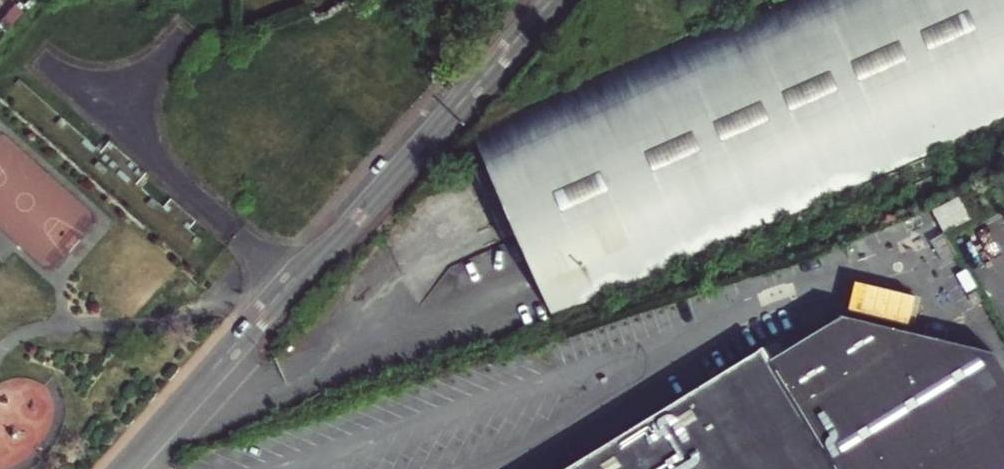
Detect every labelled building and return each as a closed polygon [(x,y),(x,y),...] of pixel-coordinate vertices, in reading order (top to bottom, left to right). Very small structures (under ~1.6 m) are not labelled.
[(471,129),(550,311),(1003,119),(1003,0),(773,0),(471,129)] [(1001,356),(848,319),(778,362),(771,351),(578,468),(1003,468),(1003,361),(1001,356)]
